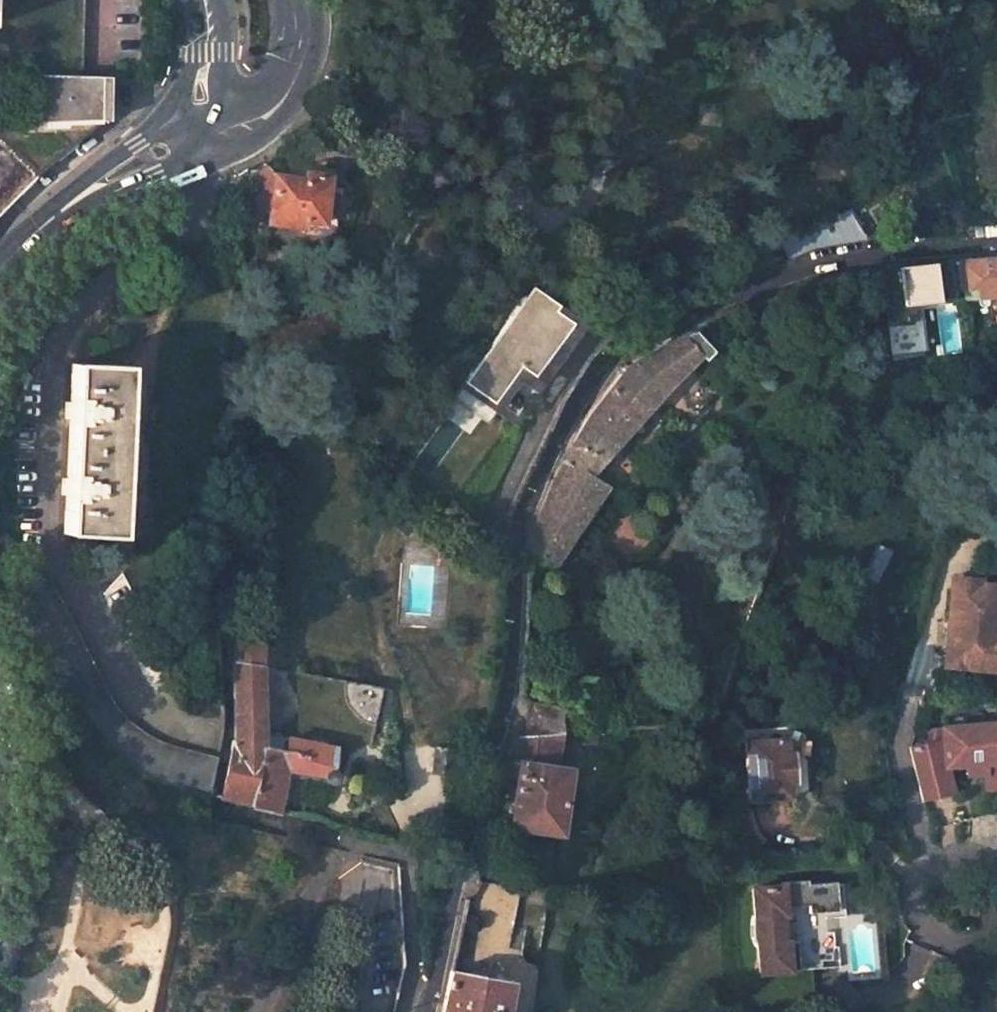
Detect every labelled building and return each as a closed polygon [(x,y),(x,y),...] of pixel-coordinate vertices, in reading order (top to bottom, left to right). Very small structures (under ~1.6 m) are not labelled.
[(48,75),(58,75),(81,75),(82,0),(48,0),(48,75)] [(168,81),(172,77),(132,78),(81,75),(58,75),(59,122),(0,122),(0,211),(12,198),(73,141),(95,121),(110,135),(168,81)] [(248,169),(243,202),(267,206),(265,221),(296,227),(297,220),(317,224),(324,177),(301,174),(301,180),(272,176),(262,161),(248,169)] [(832,212),(828,204),(777,234),(786,255),(801,248),(859,238),(842,207),(832,212)] [(985,270),(984,290),(996,293),(996,257),(986,258),(985,270)] [(985,270),(986,258),(950,261),(951,272),(985,270)] [(875,268),(880,322),(908,319),(906,303),(944,300),(939,262),(875,268)] [(529,375),(567,321),(531,296),(523,308),(516,303),(487,343),(496,351),(489,360),(480,353),(461,378),(489,398),(507,373),(500,368),(507,359),(529,375)] [(739,352),(755,334),(730,313),(717,318),(688,344),(677,334),(622,368),(593,403),(571,442),(573,446),(567,461),(589,474),(698,353),(726,376),(743,356),(739,352)] [(461,378),(453,389),(505,426),(575,327),(567,321),(529,375),(507,359),(500,368),(507,373),(489,398),(461,378)] [(115,535),(122,364),(69,362),(67,393),(63,499),(62,532),(115,535)] [(607,485),(589,474),(567,461),(561,461),(554,472),(541,509),(532,554),(557,566),(607,485)] [(946,553),(940,576),(965,582),(968,572),(989,577),(991,572),(969,566),(971,559),(946,553)] [(214,758),(184,748),(175,745),(156,736),(139,726),(128,716),(122,710),(116,702),(41,563),(12,578),(84,713),(98,734),(103,741),(115,753),(128,764),(141,772),(155,778),(184,788),(209,793),(214,758)] [(984,624),(978,622),(989,577),(968,572),(965,582),(940,576),(932,607),(940,610),(938,619),(930,617),(924,640),(994,658),(995,653),(996,653),(996,627),(984,624)] [(978,622),(984,624),(996,573),(991,572),(989,577),(978,622)] [(940,610),(932,607),(930,617),(938,619),(940,610)] [(232,740),(228,739),(218,796),(295,815),(296,805),(279,801),(281,768),(318,776),(318,779),(320,783),(323,784),(326,784),(329,783),(332,778),(330,774),(328,772),(332,746),(260,731),(257,666),(272,668),(271,644),(228,639),(232,740)] [(523,697),(527,730),(527,732),(562,729),(560,695),(523,697)] [(915,795),(945,788),(940,768),(959,766),(959,776),(977,775),(977,786),(996,785),(996,719),(937,722),(937,736),(903,743),(915,795)] [(507,759),(505,774),(512,775),(505,826),(552,832),(563,768),(551,766),(562,729),(527,732),(527,730),(518,730),(512,760),(507,759)] [(779,733),(739,736),(743,797),(782,795),(781,779),(779,748),(779,733)] [(214,758),(209,793),(218,796),(228,739),(218,738),(214,758)] [(441,744),(423,742),(421,768),(439,771),(441,744)] [(786,747),(779,748),(781,779),(788,779),(786,747)] [(774,880),(775,884),(750,887),(751,913),(749,913),(747,919),(748,928),(750,939),(753,947),(756,946),(759,971),(798,966),(794,937),(779,939),(776,913),(780,912),(779,904),(803,901),(804,909),(833,905),(829,879),(829,876),(801,880),(801,876),(774,880)] [(836,877),(829,879),(833,905),(804,909),(803,901),(779,904),(780,912),(776,913),(779,939),(794,937),(798,966),(837,960),(835,940),(832,941),(830,925),(823,927),(820,913),(841,910),(836,877)] [(972,914),(974,899),(965,897),(963,912),(972,914)] [(502,981),(443,968),(435,1011),(499,1011),(502,981)]
